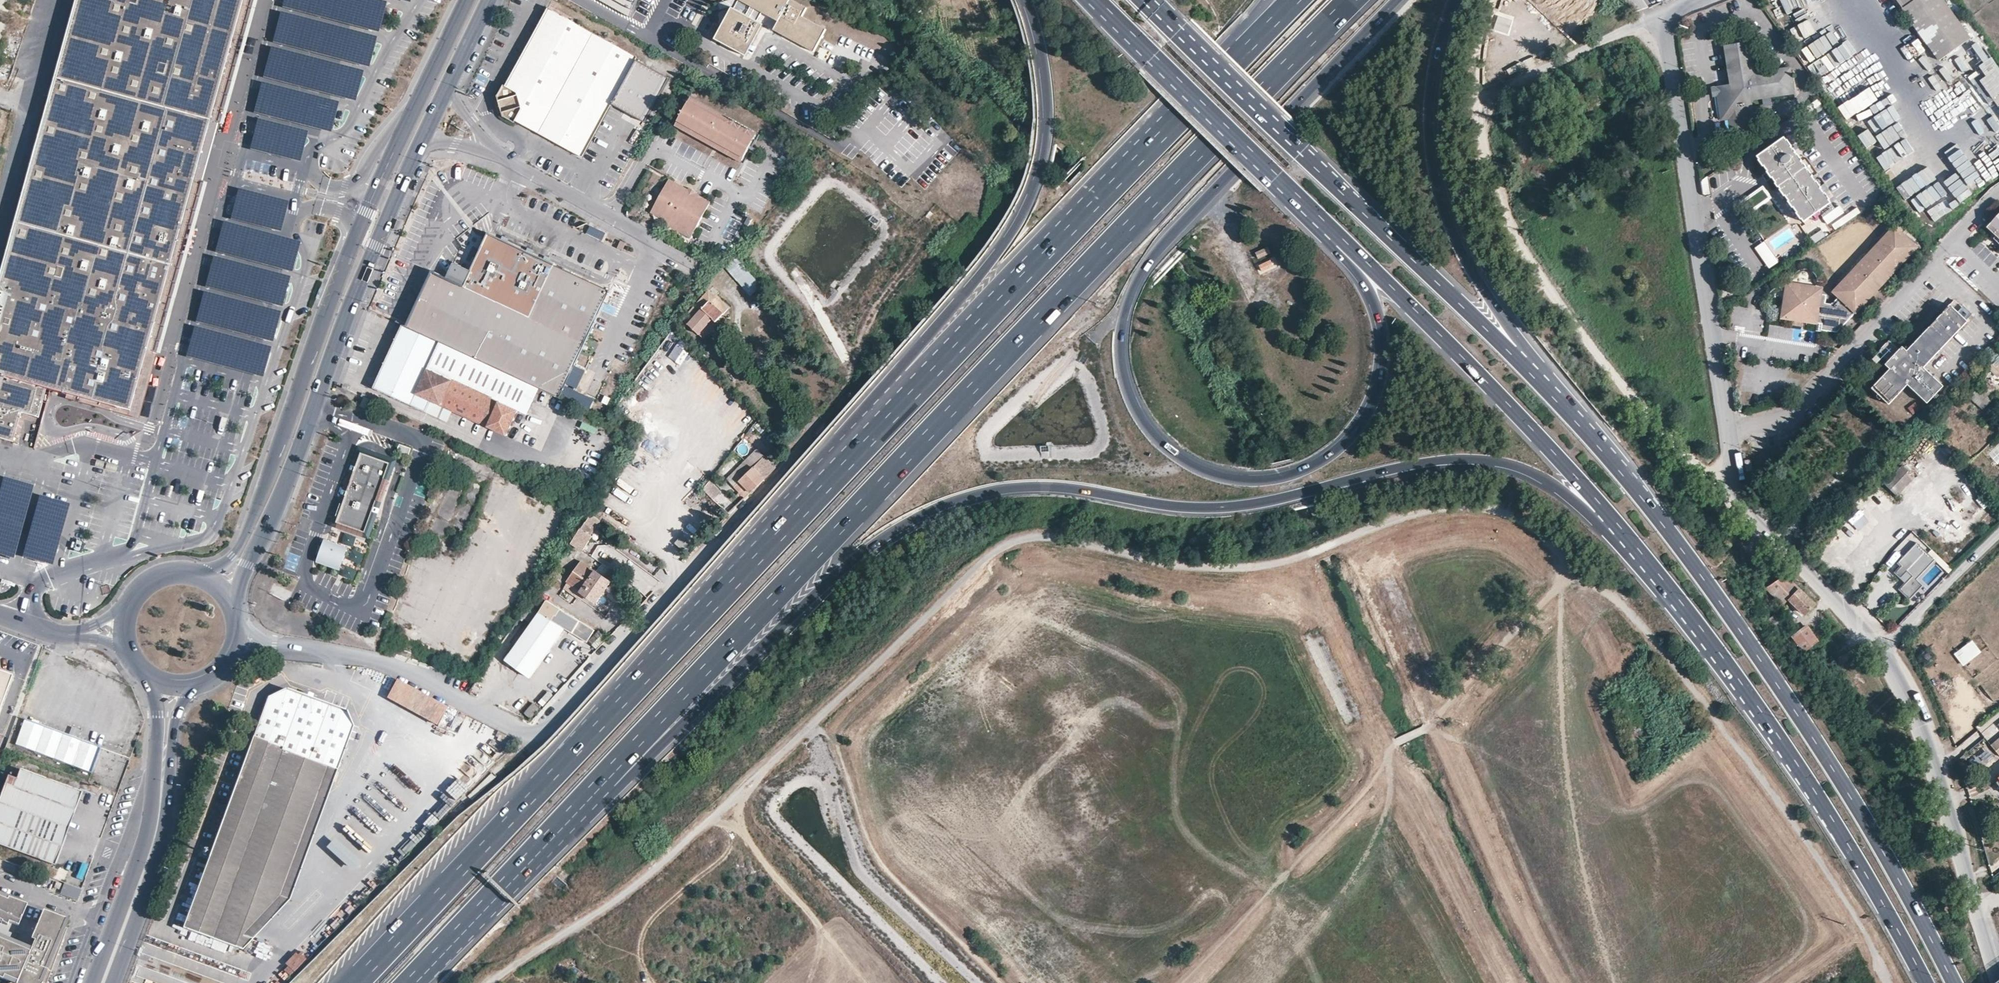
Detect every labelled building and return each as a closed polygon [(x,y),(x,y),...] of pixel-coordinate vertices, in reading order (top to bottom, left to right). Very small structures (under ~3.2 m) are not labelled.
[(63,47),(0,276),(0,439),(13,442),(21,412),(56,422),(60,409),(95,420),(100,403),(130,411),(162,296),(167,277),(244,0),(76,0),(63,47)] [(162,296),(130,411),(140,414),(157,355),(153,353),(251,0),(244,0),(162,296)] [(289,7),(380,29),(387,0),(290,0),(289,7)] [(632,15),(637,0),(603,0),(632,15)] [(722,30),(746,43),(761,16),(777,24),(772,32),(814,55),(827,32),(802,18),(806,10),(787,0),(738,0),(722,30)] [(1640,0),(1625,0),(1635,15),(1646,10),(1640,0)] [(1797,26),(1792,28),(1798,43),(1829,29),(1815,0),(1790,11),(1797,26)] [(1838,13),(1835,0),(1830,0),(1820,2),(1823,16),(1838,13)] [(1943,0),(1897,0),(1939,60),(1970,38),(1943,0)] [(725,6),(717,22),(713,19),(706,32),(717,37),(731,9),(725,6)] [(502,109),(497,111),(498,114),(509,121),(510,120),(575,158),(634,61),(548,9),(502,85),(500,84),(494,95),(495,100),(500,98),(502,109)] [(279,40),(371,62),(378,32),(286,10),(279,40)] [(1784,33),(1790,30),(1783,16),(1776,19),(1784,33)] [(1811,58),(1837,45),(1830,31),(1804,45),(1811,58)] [(1729,85),(1717,87),(1719,97),(1716,97),(1720,120),(1727,120),(1731,136),(1746,133),(1744,124),(1765,120),(1763,107),(1752,108),(1751,101),(1793,94),(1790,68),(1755,74),(1750,43),(1723,46),(1729,85)] [(364,66),(278,45),(271,75),(357,96),(364,66)] [(1817,78),(1845,59),(1836,47),(1809,66),(1817,78)] [(1994,57),(1940,93),(1945,100),(1963,87),(1978,110),(1984,106),(1975,94),(1990,84),(1998,97),(1998,65),(1994,57)] [(639,60),(614,103),(646,121),(671,78),(639,60)] [(1849,60),(1842,65),(1849,77),(1856,72),(1849,60)] [(331,125),(338,98),(268,79),(260,106),(331,125)] [(1843,85),(1832,93),(1840,105),(1852,97),(1843,85)] [(1837,111),(1845,124),(1876,105),(1868,91),(1837,111)] [(688,98),(672,127),(743,166),(759,136),(688,98)] [(301,155),(309,126),(259,113),(251,143),(301,155)] [(1887,113),(1856,136),(1865,149),(1896,126),(1887,113)] [(1896,190),(1934,165),(1915,137),(1909,141),(1900,127),(1868,149),(1896,190)] [(1767,171),(1772,178),(1802,221),(1819,209),(1823,216),(1835,208),(1830,201),(1831,201),(1786,135),(1757,155),(1767,171)] [(1766,181),(1772,178),(1767,171),(1761,175),(1766,181)] [(669,182),(654,210),(668,219),(666,222),(663,228),(667,231),(668,228),(670,224),(683,231),(681,234),(691,240),(711,205),(695,196),(696,193),(690,190),(688,193),(669,182)] [(285,226),(292,195),(240,184),(234,215),(285,226)] [(1910,210),(1922,203),(1914,190),(1902,197),(1910,210)] [(668,219),(654,210),(652,215),(666,222),(668,219)] [(1987,226),(1998,238),(1998,213),(1987,226)] [(292,265),(300,237),(225,217),(217,245),(292,265)] [(670,224),(668,228),(680,234),(681,234),(683,231),(670,224)] [(1820,295),(1820,292),(1820,286),(1786,282),(1782,319),(1816,322),(1816,318),(1821,319),(1821,323),(1820,330),(1836,330),(1916,245),(1894,225),(1833,290),(1838,294),(1831,302),(1825,302),(1826,296),(1820,295)] [(1987,226),(1985,228),(1995,237),(1992,239),(1998,246),(1998,238),(1987,226)] [(680,234),(668,228),(667,231),(666,232),(678,239),(680,234)] [(555,263),(489,233),(472,270),(455,262),(448,279),(498,302),(530,318),(555,263)] [(1258,258),(1271,253),(1268,246),(1256,251),(1258,258)] [(208,281),(284,303),(293,273),(216,252),(208,281)] [(731,255),(721,267),(736,284),(748,274),(731,255)] [(610,290),(555,263),(530,318),(498,302),(473,357),(558,396),(610,290)] [(448,279),(431,271),(406,326),(473,357),(498,302),(448,279)] [(276,338),(284,308),(207,287),(198,317),(276,338)] [(709,293),(682,322),(700,338),(714,323),(715,321),(722,314),(725,316),(729,311),(718,302),(714,298),(709,293)] [(1968,323),(1950,306),(1943,314),(1907,352),(1903,348),(1901,349),(1889,362),(1886,366),(1890,370),(1872,390),(1890,407),(1909,387),(1928,405),(1945,388),(1925,369),(1968,323)] [(725,316),(722,314),(715,321),(714,323),(716,326),(725,316)] [(274,343),(196,322),(189,351),(266,372),(274,343)] [(716,326),(714,323),(700,338),(704,342),(718,327),(716,326)] [(406,326),(403,325),(374,388),(410,405),(411,404),(416,394),(508,436),(532,384),(473,357),(406,326)] [(1889,362),(1901,349),(1896,344),(1884,357),(1889,362)] [(513,450),(535,402),(541,389),(532,384),(508,436),(503,446),(513,450)] [(535,402),(551,410),(558,396),(541,389),(535,402)] [(1991,398),(1982,392),(1978,397),(1987,404),(1991,398)] [(416,394),(411,404),(503,446),(508,436),(416,394)] [(558,396),(551,410),(569,418),(575,404),(558,396)] [(363,402),(361,406),(372,411),(376,403),(367,398),(365,398),(363,402)] [(1916,402),(1907,407),(1912,416),(1921,411),(1916,402)] [(668,425),(658,416),(647,428),(658,437),(668,425)] [(1834,417),(1825,427),(1831,432),(1840,423),(1834,417)] [(412,449),(400,445),(397,453),(409,457),(412,449)] [(359,448),(353,466),(356,467),(357,467),(362,453),(359,448)] [(378,454),(359,448),(362,453),(376,458),(377,455),(378,454)] [(749,492),(775,468),(756,448),(725,477),(744,497),(749,492)] [(366,536),(392,465),(385,462),(386,460),(385,459),(386,459),(383,457),(382,458),(377,455),(376,458),(362,453),(357,467),(356,467),(355,470),(356,471),(348,492),(347,491),(346,495),(347,495),(336,524),(366,536)] [(395,461),(387,458),(386,458),(383,456),(383,457),(386,459),(385,459),(386,460),(385,462),(392,465),(395,461)] [(392,465),(366,536),(367,538),(395,461),(392,465)] [(1902,466),(1884,485),(1896,497),(1914,477),(1902,466)] [(1824,471),(1821,468),(1809,480),(1812,483),(1824,471)] [(351,469),(344,490),(347,491),(348,492),(356,471),(355,470),(351,469)] [(20,554),(36,481),(4,474),(0,493),(0,549),(20,554)] [(721,491),(715,485),(708,493),(713,499),(721,491)] [(40,491),(24,551),(56,560),(72,500),(40,491)] [(343,493),(331,524),(336,524),(347,495),(346,495),(343,493)] [(592,517),(583,528),(573,539),(582,547),(593,534),(601,523),(592,517)] [(336,524),(331,524),(367,538),(366,536),(336,524)] [(681,534),(674,542),(684,551),(691,543),(681,534)] [(338,569),(346,548),(325,540),(317,561),(338,569)] [(1917,540),(1898,560),(1900,562),(1912,573),(1906,579),(1899,586),(1909,596),(1922,583),(1916,577),(1935,557),(1917,540)] [(565,579),(566,580),(576,587),(582,593),(594,602),(610,582),(581,558),(565,579)] [(1912,573),(1900,562),(1895,569),(1906,579),(1912,573)] [(1800,588),(1786,575),(1766,587),(1771,592),(1784,605),(1790,599),(1800,588)] [(576,587),(566,580),(562,585),(571,593),(576,587)] [(582,593),(576,587),(571,593),(578,599),(582,593)] [(1761,598),(1771,592),(1766,587),(1766,588),(1761,591),(1757,595),(1761,598)] [(1800,588),(1790,599),(1804,614),(1816,603),(1800,588)] [(1771,605),(1768,608),(1776,617),(1786,610),(1783,605),(1779,608),(1776,605),(1773,607),(1771,605)] [(562,627),(539,611),(505,660),(529,675),(562,627)] [(572,618),(565,629),(570,632),(574,626),(578,621),(572,618)] [(595,630),(578,620),(578,621),(574,626),(576,627),(591,636),(595,630)] [(591,636),(576,627),(572,633),(586,643),(588,641),(590,637),(591,636)] [(1807,628),(1793,638),(1803,653),(1818,641),(1807,628)] [(605,638),(598,630),(588,641),(596,648),(605,638)] [(1981,652),(1972,640),(1955,653),(1964,664),(1981,652)] [(12,676),(0,671),(0,708),(12,676)] [(444,702),(395,678),(387,695),(436,719),(444,702)] [(289,686),(287,691),(317,701),(319,696),(289,686)] [(290,901),(290,900),(282,897),(324,781),(332,784),(353,725),(346,710),(317,701),(287,691),(268,700),(184,927),(244,950),(290,901)] [(534,720),(541,707),(532,702),(525,715),(534,720)] [(67,734),(25,718),(15,744),(90,772),(99,746),(74,737),(67,734)] [(1634,723),(1629,726),(1632,732),(1638,729),(1634,723)] [(78,729),(70,726),(67,734),(74,737),(78,729)] [(1983,768),(1996,756),(1981,741),(1968,753),(1983,768)] [(481,748),(474,754),(486,768),(493,762),(481,748)] [(8,775),(0,796),(0,845),(54,865),(81,792),(19,769),(16,778),(8,775)] [(282,897),(290,900),(332,784),(324,781),(282,897)] [(456,798),(466,792),(462,786),(452,792),(456,798)] [(426,831),(437,822),(430,814),(419,823),(426,831)] [(60,894),(77,901),(82,889),(64,882),(60,894)] [(1,921),(7,924),(9,921),(18,925),(27,904),(0,894),(0,917),(3,918),(1,921)] [(31,938),(35,940),(44,918),(47,911),(43,909),(31,938)] [(67,919),(47,911),(44,918),(64,926),(67,919)] [(18,978),(31,982),(46,982),(67,927),(64,926),(44,918),(35,940),(32,947),(30,951),(17,945),(9,942),(11,938),(5,936),(3,939),(0,938),(0,982),(16,982),(18,978)] [(32,947),(18,941),(17,945),(30,951),(32,947)]
